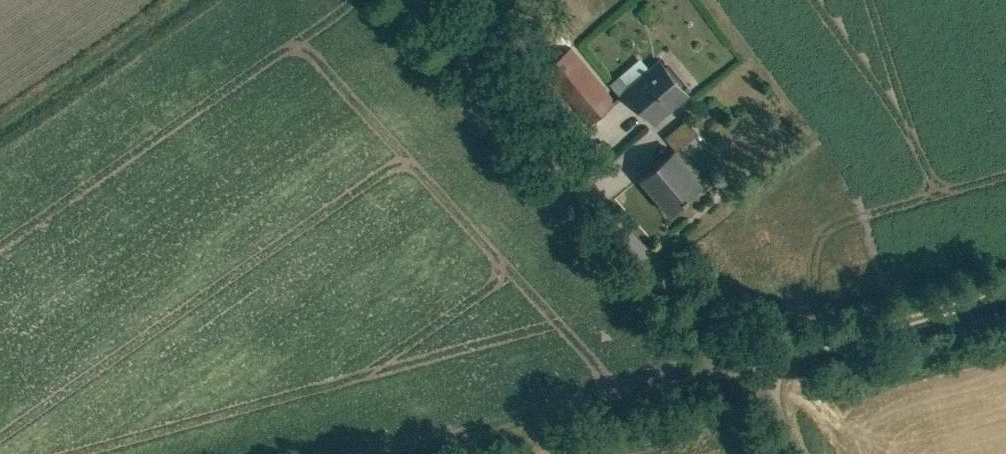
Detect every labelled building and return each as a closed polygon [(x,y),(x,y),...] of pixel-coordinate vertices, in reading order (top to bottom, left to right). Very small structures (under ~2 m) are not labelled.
[(617,102),(571,47),(542,71),(589,126),(617,102)] [(690,95),(658,58),(623,89),(655,126),(690,95)] [(705,186),(674,150),(637,181),(668,217),(705,186)]
